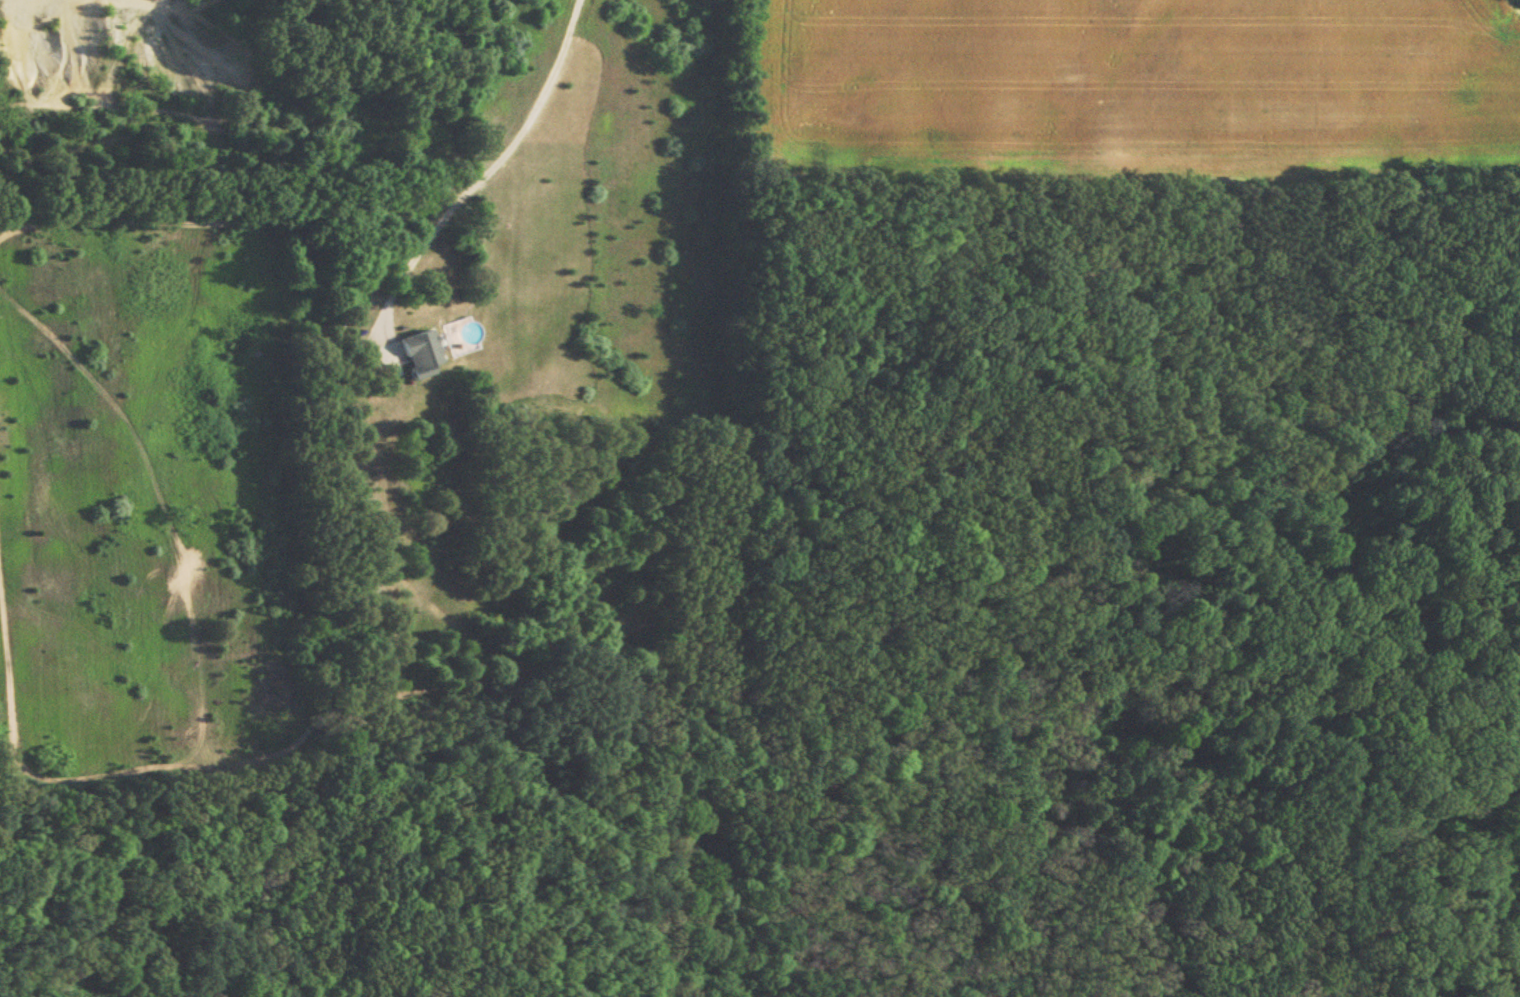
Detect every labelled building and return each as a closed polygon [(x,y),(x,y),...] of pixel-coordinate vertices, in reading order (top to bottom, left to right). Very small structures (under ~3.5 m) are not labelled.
[(441,362),(432,329),(398,339),(409,380),(433,373),(430,365),(441,362)]
